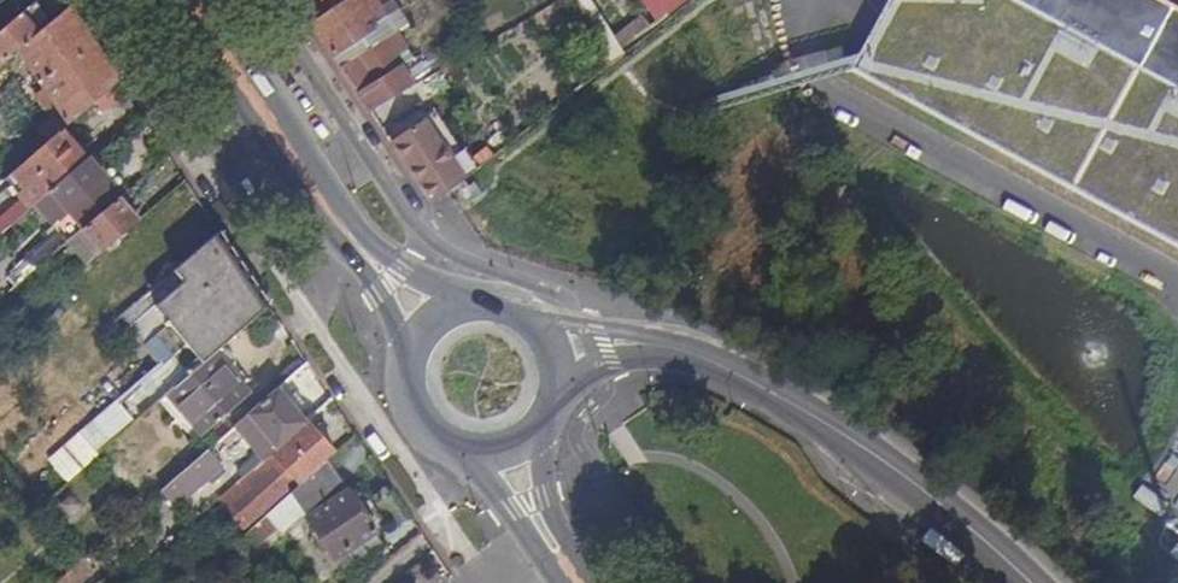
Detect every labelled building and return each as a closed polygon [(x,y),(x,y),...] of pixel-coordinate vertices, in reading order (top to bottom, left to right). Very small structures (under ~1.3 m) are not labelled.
[(63,0),(40,0),(0,33),(0,67),(21,51),(70,9),(63,0)] [(395,33),(388,22),(373,0),(344,0),(333,7),(313,22),(325,40),(343,68),(395,33)] [(387,0),(373,0),(388,22),(397,15),(387,0)] [(691,4),(688,0),(644,0),(662,26),(691,4)] [(848,68),(1177,251),(1177,9),(1162,0),(886,0),(855,56),(848,68)] [(118,82),(70,9),(21,51),(64,116),(70,124),(118,82)] [(397,15),(388,22),(395,33),(404,26),(397,15)] [(343,68),(372,111),(414,86),(402,67),(395,56),(406,49),(395,33),(343,68)] [(414,61),(406,49),(395,56),(402,67),(414,61)] [(421,103),(415,106),(426,121),(430,118),(437,130),(433,132),(451,159),(463,150),(435,108),(428,112),(421,103)] [(383,128),(435,203),(448,192),(464,179),(480,165),(466,148),(463,150),(451,159),(433,132),(437,130),(430,118),(426,121),(415,106),(383,128)] [(70,124),(64,116),(54,118),(64,129),(70,124)] [(64,129),(54,118),(39,130),(49,142),(64,129)] [(51,191),(89,160),(64,129),(49,142),(27,160),(9,176),(22,191),(39,177),(51,191)] [(27,160),(49,142),(39,130),(17,148),(15,146),(0,160),(0,174),(2,176),(25,157),(27,160)] [(122,199),(89,160),(51,191),(37,204),(54,222),(57,220),(62,224),(58,228),(57,229),(58,231),(31,255),(41,267),(52,259),(78,235),(84,230),(121,200),(122,199)] [(84,230),(102,252),(139,221),(121,200),(84,230)] [(13,225),(5,216),(0,220),(0,236),(13,225)] [(84,230),(78,235),(91,251),(96,257),(102,252),(84,230)] [(269,308),(219,234),(144,299),(154,312),(129,335),(159,372),(78,442),(94,461),(162,402),(214,356),(269,308)] [(57,282),(60,287),(96,257),(91,251),(63,273),(65,275),(57,282)] [(249,397),(214,356),(162,402),(194,439),(201,433),(204,437),(249,397)] [(266,460),(307,424),(278,389),(237,425),(266,460)] [(307,424),(266,460),(219,503),(246,534),(290,494),(328,461),(335,454),(307,424)] [(207,452),(181,475),(195,491),(221,468),(207,452)] [(328,461),(290,494),(335,561),(376,534),(328,461)] [(195,491),(181,475),(161,491),(176,508),(195,491)]
